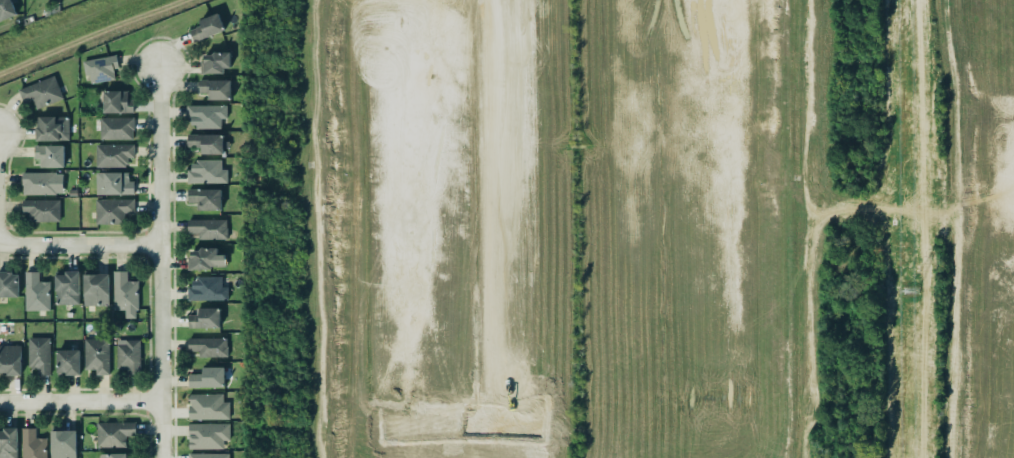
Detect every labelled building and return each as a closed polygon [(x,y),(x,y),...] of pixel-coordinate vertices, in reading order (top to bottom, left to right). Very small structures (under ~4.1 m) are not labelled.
[(17,16),(11,0),(0,0),(0,22),(17,16)] [(189,30),(201,25),(199,20),(218,12),(225,30),(194,42),(189,30)] [(231,72),(230,53),(203,53),(203,73),(231,72)] [(83,62),(86,76),(89,75),(91,85),(116,79),(114,70),(119,69),(116,55),(83,62)] [(23,103),(33,100),(36,109),(64,100),(55,76),(18,89),(23,103)] [(231,99),(231,80),(200,80),(199,98),(231,99)] [(129,91),(104,91),(104,114),(134,113),(133,100),(129,100),(129,91)] [(222,128),(221,119),(228,119),(227,105),(187,106),(187,118),(191,118),(192,129),(222,128)] [(36,141),(69,141),(69,117),(40,117),(40,126),(36,126),(36,141)] [(133,118),(100,118),(100,141),(133,140),(133,118)] [(202,155),(226,154),(225,134),(187,135),(187,148),(202,147),(202,155)] [(97,168),(128,167),(127,158),(135,158),(134,144),(96,145),(97,168)] [(64,168),(64,146),(35,145),(34,159),(40,159),(39,167),(64,168)] [(187,183),(228,184),(228,170),(222,170),(222,160),(194,160),(194,170),(187,170),(187,183)] [(22,172),(56,172),(56,194),(23,194),(23,184),(22,184),(22,172)] [(129,173),(96,172),(96,194),(134,195),(134,181),(129,181),(129,173)] [(221,189),(188,190),(188,203),(200,203),(200,210),(222,210),(221,189)] [(22,199),(22,213),(29,213),(29,218),(31,218),(31,221),(61,220),(60,199),(22,199)] [(135,199),(95,200),(96,224),(123,224),(123,214),(135,213),(135,199)] [(188,220),(188,233),(198,233),(198,240),(227,240),(228,220),(188,220)] [(217,249),(191,249),(191,269),(226,268),(226,255),(217,255),(217,249)] [(25,311),(51,310),(50,281),(39,281),(39,271),(25,272),(25,311)] [(113,271),(126,271),(126,282),(138,282),(139,309),(135,309),(135,318),(124,318),(124,309),(114,309),(113,271)] [(66,272),(80,272),(80,304),(56,304),(56,275),(66,275),(66,272)] [(20,274),(0,273),(0,297),(19,297),(20,274)] [(84,274),(109,274),(109,305),(85,305),(84,274)] [(188,301),(229,300),(228,287),(222,287),(222,276),(193,277),(194,287),(188,288),(188,301)] [(188,329),(221,328),(220,309),(188,310),(188,329)] [(50,375),(50,337),(28,337),(28,366),(37,369),(37,375),(50,375)] [(188,338),(227,337),(227,346),(228,346),(228,356),(207,357),(199,357),(199,351),(189,351),(188,338)] [(110,374),(96,374),(96,369),(85,369),(84,338),(109,338),(110,374)] [(140,372),(140,339),(116,339),(116,367),(128,368),(128,372),(140,372)] [(20,345),(0,345),(0,372),(7,372),(7,375),(20,375),(20,345)] [(79,374),(79,350),(56,350),(57,374),(79,374)] [(189,374),(203,374),(203,367),(224,367),(225,387),(189,387),(189,374)] [(230,419),(230,401),(223,401),(222,393),(189,394),(189,420),(230,419)] [(98,422),(136,422),(136,436),(127,436),(127,446),(98,446),(98,422)] [(224,449),(224,440),(231,439),(230,422),(189,423),(190,449),(224,449)] [(3,427),(3,430),(0,430),(0,457),(18,457),(17,428),(3,427)] [(47,438),(47,457),(22,457),(22,428),(29,428),(36,427),(36,437),(39,437),(39,438),(47,438)] [(77,430),(77,457),(51,457),(52,431),(65,431),(65,430),(77,430)]
